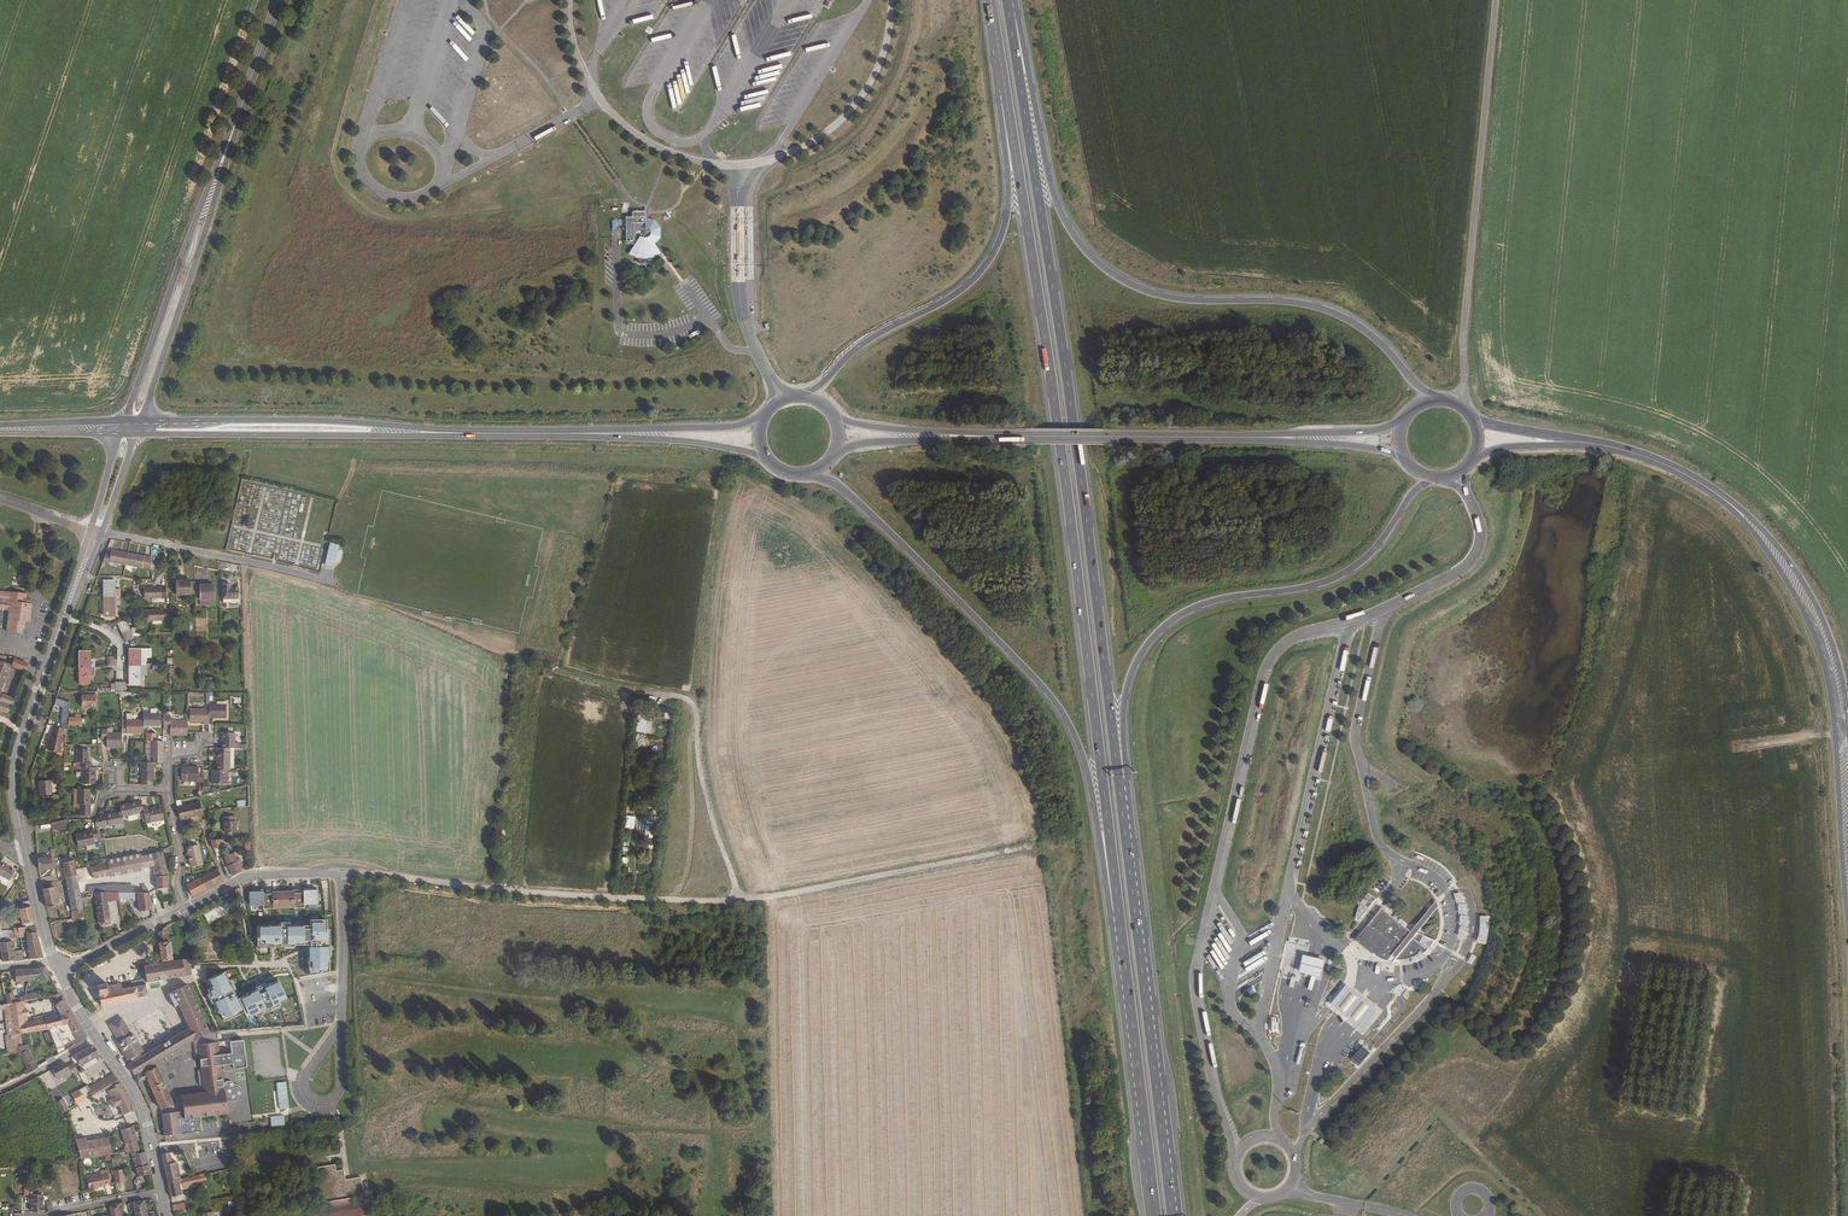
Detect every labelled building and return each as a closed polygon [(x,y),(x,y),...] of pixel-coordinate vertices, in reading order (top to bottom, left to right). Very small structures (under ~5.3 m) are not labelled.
[(459,21),(472,35),(474,33),(461,19),(459,21)] [(411,31),(429,25),(428,22),(410,27),(411,31)] [(454,89),(461,82),(446,66),(443,69),(446,72),(442,76),(454,89)] [(659,237),(659,228),(654,221),(648,220),(644,220),(644,212),(632,212),(632,217),(629,217),(625,217),(626,244),(634,243),(629,254),(637,257),(645,258),(653,256),(659,251),(651,241),(654,239),(656,242),(659,237)] [(330,543),(325,564),(334,566),(339,545),(330,543)] [(104,556),(101,564),(107,566),(108,564),(151,572),(150,560),(110,552),(109,557),(104,556)] [(195,582),(175,582),(175,595),(195,595),(195,586),(195,582)] [(105,599),(113,598),(112,583),(102,583),(102,597),(105,597),(105,599)] [(238,598),(237,588),(229,588),(229,584),(221,585),(221,599),(222,599),(238,598)] [(215,599),(214,585),(195,586),(195,595),(195,600),(200,600),(215,599)] [(144,598),(161,598),(161,588),(144,588),(144,598)] [(21,633),(22,621),(29,622),(30,616),(28,616),(28,611),(30,611),(31,603),(29,603),(25,603),(26,598),(26,593),(7,591),(7,592),(0,591),(0,609),(5,610),(5,611),(8,611),(6,631),(21,633)] [(105,619),(114,619),(113,598),(105,599),(105,619)] [(146,622),(167,621),(167,611),(146,611),(146,622)] [(119,630),(128,626),(126,622),(117,626),(119,630)] [(121,634),(130,631),(128,626),(119,630),(121,634)] [(149,657),(149,649),(139,650),(129,649),(129,663),(130,663),(130,666),(139,666),(139,657),(144,657),(149,657)] [(78,668),(88,669),(88,661),(88,650),(79,650),(78,668)] [(16,667),(21,669),(23,662),(11,658),(11,656),(8,656),(7,661),(9,661),(8,664),(16,667)] [(139,685),(139,675),(144,675),(144,666),(139,666),(130,666),(130,685),(139,685)] [(79,685),(88,685),(88,669),(78,668),(79,685)] [(79,706),(93,706),(93,690),(79,690),(79,706)] [(7,712),(12,697),(0,693),(0,711),(1,710),(7,712)] [(65,721),(66,713),(67,702),(52,696),(50,702),(58,705),(57,721),(65,721)] [(206,716),(223,715),(223,700),(206,700),(206,705),(206,716)] [(201,721),(206,721),(206,716),(206,705),(186,706),(187,719),(201,719),(201,721)] [(141,723),(158,723),(158,711),(141,711),(141,718),(141,723)] [(167,733),(184,732),(184,730),(184,718),(167,718),(167,714),(161,714),(161,725),(167,725),(167,733)] [(119,731),(141,730),(141,723),(141,718),(123,718),(123,722),(119,722),(119,731)] [(650,734),(652,722),(638,720),(636,732),(650,734)] [(46,749),(56,752),(62,728),(51,725),(46,749)] [(105,746),(119,746),(119,731),(104,731),(104,729),(99,729),(99,738),(104,738),(105,746)] [(226,745),(232,745),(233,730),(219,731),(219,740),(218,740),(218,745),(226,745)] [(214,742),(214,732),(201,732),(201,742),(214,742)] [(154,760),(161,760),(161,738),(148,738),(148,760),(154,760)] [(224,767),(226,767),(226,745),(218,745),(214,745),(215,767),(224,767)] [(81,766),(89,766),(89,760),(86,761),(86,747),(74,747),(74,761),(77,761),(77,766),(81,766)] [(139,782),(152,782),(151,765),(154,766),(154,760),(148,760),(144,760),(139,760),(139,782)] [(201,782),(201,781),(201,773),(196,773),(196,765),(179,765),(180,779),(197,778),(197,782),(201,782)] [(81,782),(94,782),(93,766),(89,766),(81,766),(81,782)] [(210,782),(224,782),(224,767),(215,767),(210,767),(210,782)] [(38,795),(49,794),(48,779),(37,780),(38,795)] [(78,815),(89,814),(89,802),(87,802),(87,787),(75,787),(75,803),(78,803),(78,815)] [(142,809),(142,806),(140,798),(118,803),(120,809),(121,815),(136,811),(136,810),(142,809)] [(180,819),(201,814),(198,801),(177,806),(180,819)] [(145,821),(163,817),(160,804),(147,807),(146,805),(142,806),(142,809),(145,821)] [(36,819),(50,815),(48,809),(34,813),(36,819)] [(122,821),(121,815),(120,809),(99,815),(101,825),(107,823),(108,824),(113,823),(113,826),(114,826),(116,827),(123,826),(122,821)] [(223,831),(234,830),(233,814),(222,815),(223,831)] [(69,835),(66,818),(50,822),(52,838),(69,835)] [(78,846),(94,841),(93,837),(98,835),(95,825),(91,827),(91,829),(75,833),(78,846)] [(645,826),(644,838),(652,839),(653,826),(645,826)] [(212,846),(218,846),(217,838),(208,839),(212,846)] [(204,863),(199,843),(187,846),(188,851),(189,854),(188,854),(189,861),(190,861),(191,866),(204,863)] [(139,849),(140,855),(154,852),(152,847),(139,849)] [(237,848),(219,857),(228,875),(242,868),(240,864),(234,854),(239,852),(237,848)] [(157,887),(168,887),(166,868),(163,853),(162,850),(160,850),(154,852),(140,855),(106,862),(97,864),(98,869),(100,877),(109,876),(115,875),(114,872),(119,872),(120,874),(124,873),(123,871),(141,867),(142,872),(155,870),(157,887)] [(38,869),(51,868),(51,863),(50,856),(36,857),(37,867),(38,869)] [(72,918),(84,917),(80,895),(75,868),(73,860),(61,863),(72,918)] [(8,880),(13,871),(0,864),(0,876),(8,880)] [(75,868),(80,895),(91,894),(86,872),(98,869),(97,864),(75,868)] [(187,883),(193,895),(222,879),(217,868),(193,880),(187,883)] [(326,915),(332,914),(328,881),(322,882),(326,915)] [(54,906),(57,905),(53,886),(42,888),(46,908),(54,906)] [(292,906),(302,906),(302,902),(315,902),(314,889),(307,889),(306,887),(301,887),(301,891),(296,891),(296,888),(287,889),(287,890),(275,890),(275,889),(266,889),(266,892),(260,892),(260,888),(255,888),(255,890),(248,891),(248,904),(261,904),(261,907),(271,907),(271,906),(292,905),(292,906)] [(118,898),(117,891),(109,891),(107,891),(94,893),(98,925),(107,924),(106,922),(106,921),(108,920),(106,900),(118,898)] [(152,908),(149,893),(148,892),(143,892),(127,891),(124,891),(125,897),(132,896),(132,899),(138,898),(139,909),(152,908)] [(1362,902),(1369,908),(1376,899),(1369,893),(1362,902)] [(22,928),(34,927),(28,900),(21,902),(21,907),(19,907),(20,909),(17,909),(20,921),(22,928)] [(1411,933),(1410,934),(1413,938),(1417,934),(1440,907),(1436,903),(1411,933)] [(1359,921),(1367,912),(1360,907),(1358,912),(1357,916),(1357,919),(1359,921)] [(1428,949),(1413,938),(1410,934),(1411,933),(1382,909),(1356,941),(1378,958),(1387,961),(1393,963),(1399,963),(1399,960),(1405,959),(1419,954),(1421,952),(1424,954),(1428,949)] [(1224,916),(1220,918),(1225,926),(1229,924),(1224,916)] [(269,923),(257,923),(257,942),(269,942),(269,943),(294,943),(294,940),(307,940),(307,961),(308,961),(308,973),(328,969),(328,959),(329,959),(329,927),(326,927),(326,917),(310,917),(310,923),(294,923),(294,922),(269,922),(269,923)] [(147,982),(187,977),(183,957),(173,958),(167,926),(163,928),(157,935),(161,961),(144,964),(147,982)] [(22,928),(18,928),(19,933),(19,937),(21,937),(27,936),(27,941),(38,941),(35,932),(34,927),(22,928)] [(0,941),(0,945),(3,962),(13,960),(14,962),(24,960),(22,951),(20,951),(14,952),(12,940),(0,941)] [(29,959),(42,957),(38,941),(27,941),(28,951),(30,954),(28,954),(29,959)] [(1306,955),(1302,973),(1323,978),(1328,961),(1306,955)] [(37,980),(51,975),(47,966),(35,970),(30,970),(29,981),(37,980)] [(220,1010),(224,1019),(244,1009),(246,1013),(254,1009),(256,1013),(280,1002),(278,998),(287,994),(278,977),(270,981),(270,980),(246,991),(246,992),(238,996),(229,977),(228,978),(224,969),(207,977),(211,986),(207,987),(218,1011),(220,1010)] [(17,983),(29,981),(30,970),(17,971),(17,983)] [(139,995),(147,994),(146,985),(146,984),(145,984),(137,985),(136,984),(121,987),(120,981),(105,984),(105,983),(106,982),(106,981),(104,981),(104,979),(102,980),(103,981),(97,983),(97,981),(95,982),(95,983),(94,983),(94,985),(96,985),(97,990),(96,991),(96,992),(98,992),(100,1004),(126,1000),(125,998),(129,997),(130,998),(131,998),(131,997),(137,996),(137,997),(139,997),(139,995)] [(129,1063),(134,1074),(193,1039),(208,1030),(187,984),(172,991),(168,994),(175,1007),(179,1005),(181,1011),(186,1021),(189,1028),(185,1030),(129,1063)] [(1369,1003),(1348,986),(1333,1005),(1353,1022),(1363,1030),(1379,1011),(1369,1003)] [(28,1000),(40,998),(38,992),(27,994),(28,996),(28,1000)] [(24,1001),(28,1000),(28,996),(14,998),(13,993),(5,995),(7,1005),(8,1004),(24,1001)] [(56,1005),(60,1015),(70,1010),(63,1000),(56,1005)] [(90,1016),(96,1024),(106,1014),(128,1009),(126,1000),(100,1006),(96,1010),(93,1013),(90,1016)] [(8,1004),(10,1013),(26,1010),(24,1001),(8,1004)] [(3,1011),(6,1033),(13,1032),(11,1018),(10,1013),(8,1004),(7,1005),(0,1006),(0,1011),(3,1011)] [(69,1037),(74,1045),(84,1039),(85,1034),(70,1010),(60,1015),(65,1024),(47,1029),(57,1050),(64,1047),(61,1041),(69,1037)] [(13,1032),(15,1047),(22,1046),(20,1034),(47,1029),(65,1024),(60,1015),(28,1021),(27,1015),(11,1018),(13,1032)] [(109,1029),(129,1057),(142,1047),(128,1024),(123,1027),(120,1022),(109,1029)] [(223,1089),(220,1064),(231,1062),(232,1068),(245,1066),(242,1039),(229,1040),(230,1052),(219,1053),(218,1045),(218,1038),(217,1038),(217,1032),(217,1029),(208,1030),(193,1039),(194,1054),(199,1053),(201,1068),(196,1069),(198,1084),(203,1083),(203,1091),(204,1098),(205,1107),(188,1108),(184,1109),(185,1118),(197,1117),(227,1114),(226,1103),(225,1102),(225,1101),(223,1089)] [(16,1051),(15,1047),(13,1032),(6,1033),(0,1033),(2,1051),(16,1051)] [(19,1055),(28,1050),(25,1045),(22,1046),(15,1047),(16,1051),(17,1055),(19,1055)] [(92,1045),(74,1055),(80,1065),(101,1054),(96,1047),(92,1045)] [(1358,1066),(1370,1053),(1367,1050),(1363,1046),(1351,1060),(1354,1062),(1358,1066)] [(24,1074),(25,1076),(38,1068),(37,1066),(28,1050),(19,1055),(27,1069),(22,1072),(24,1074)] [(173,1104),(155,1061),(134,1074),(134,1075),(138,1082),(147,1078),(161,1109),(173,1104)] [(60,1064),(49,1070),(55,1080),(60,1077),(62,1081),(77,1071),(75,1068),(72,1063),(66,1068),(64,1065),(60,1064)] [(119,1080),(114,1073),(98,1082),(90,1087),(94,1094),(104,1088),(119,1080)] [(278,1109),(288,1108),(287,1081),(277,1082),(278,1109)] [(133,1109),(120,1082),(110,1087),(111,1088),(107,1090),(110,1096),(114,1094),(115,1097),(110,1100),(113,1107),(119,1104),(124,1114),(133,1109)] [(77,1088),(69,1092),(77,1104),(84,1100),(77,1088)] [(204,1098),(203,1091),(180,1093),(182,1109),(184,1109),(188,1108),(188,1100),(204,1098)] [(63,1098),(56,1103),(63,1113),(70,1108),(63,1098)] [(185,1118),(184,1109),(182,1109),(160,1112),(162,1133),(199,1129),(197,1117),(185,1118)] [(270,1116),(271,1125),(284,1125),(284,1115),(270,1116)] [(133,1150),(138,1150),(132,1125),(120,1129),(123,1141),(126,1141),(127,1144),(124,1145),(126,1151),(128,1151),(133,1150)] [(86,1138),(76,1139),(78,1144),(81,1158),(112,1153),(110,1137),(87,1140),(86,1138)] [(136,1165),(147,1164),(144,1149),(138,1150),(133,1150),(136,1165)] [(162,1153),(168,1182),(181,1179),(180,1173),(176,1161),(171,1161),(169,1152),(162,1153)] [(268,1215),(377,1215),(374,1198),(365,1199),(365,1195),(366,1195),(362,1176),(347,1178),(345,1168),(337,1169),(336,1163),(317,1166),(324,1206),(268,1215)] [(137,1175),(149,1173),(147,1164),(136,1165),(137,1175)] [(123,1171),(114,1172),(115,1183),(124,1182),(123,1171)] [(183,1185),(201,1180),(200,1174),(187,1177),(181,1179),(168,1182),(171,1195),(183,1192),(181,1182),(182,1182),(183,1185)] [(88,1177),(89,1191),(95,1191),(95,1190),(104,1189),(103,1176),(88,1177)] [(31,1194),(42,1195),(42,1185),(32,1185),(31,1194)] [(34,1211),(42,1211),(42,1195),(31,1194),(31,1202),(31,1211),(34,1211)] [(143,1200),(135,1201),(132,1202),(135,1215),(146,1215),(143,1200)] [(173,1204),(175,1210),(186,1207),(185,1201),(173,1204)] [(111,1215),(120,1214),(118,1205),(109,1206),(110,1214),(111,1215)]
